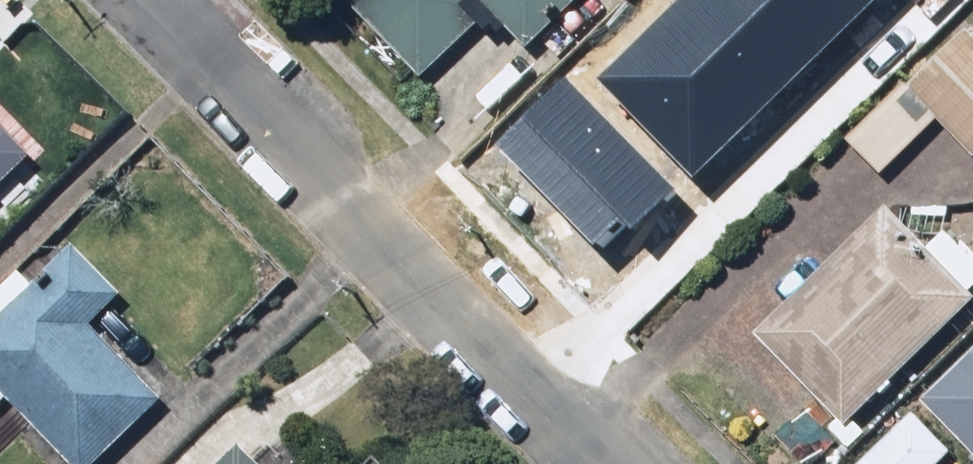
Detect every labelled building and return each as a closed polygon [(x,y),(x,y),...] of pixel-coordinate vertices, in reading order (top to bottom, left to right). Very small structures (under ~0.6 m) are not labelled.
[(419,85),(480,26),(517,63),(582,0),(336,0),(419,85)] [(598,75),(691,174),(877,0),(678,0),(598,75)] [(959,47),(850,147),(875,174),(932,122),(972,165),(972,164),(972,63),(959,47)] [(560,78),(496,145),(605,249),(669,183),(560,78)] [(28,164),(0,136),(0,192),(28,164)] [(945,227),(920,252),(881,213),(750,341),(837,430),(968,302),(962,296),(972,286),(972,256),(945,227)] [(65,250),(29,291),(8,272),(0,282),(0,403),(67,463),(96,463),(154,401),(82,335),(116,298),(65,250)] [(916,407),(970,463),(972,463),(972,353),(916,407)] [(941,457),(907,423),(865,463),(934,463),(941,457)] [(213,463),(249,463),(232,446),(213,463)]
